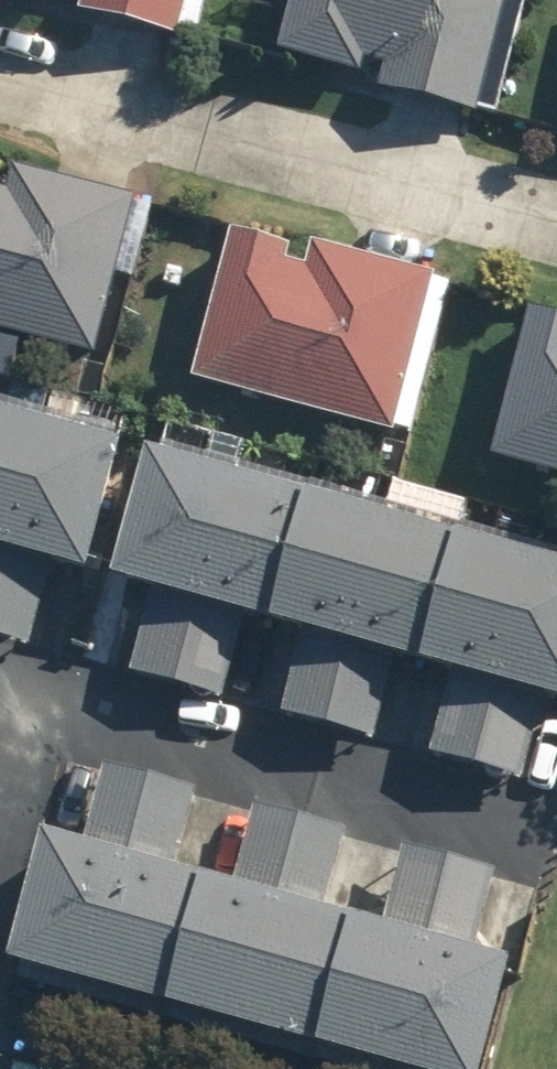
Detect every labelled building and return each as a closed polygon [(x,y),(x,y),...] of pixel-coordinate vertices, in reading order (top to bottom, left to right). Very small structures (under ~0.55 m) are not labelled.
[(80,16),(177,41),(187,0),(84,0),(80,16)] [(276,61),(351,78),(355,61),(382,68),(378,87),(477,110),(502,0),(291,0),(276,61)] [(0,173),(0,333),(92,356),(130,206),(0,173)] [(433,281),(225,224),(184,374),(392,431),(433,281)] [(531,315),(490,469),(556,487),(556,322),(531,315)] [(0,416),(0,648),(23,655),(46,568),(77,577),(112,446),(0,416)] [(139,459),(105,588),(142,598),(123,670),(224,697),(241,631),(294,645),(276,714),(367,738),(387,662),(440,676),(420,754),(513,778),(533,700),(556,707),(556,570),(139,459)] [(7,952),(440,1068),(476,1068),(508,951),(474,942),(498,853),(407,828),(384,913),(329,898),(351,815),(254,789),(231,876),(179,862),(202,776),(105,750),(82,834),(42,824),(7,952)]
